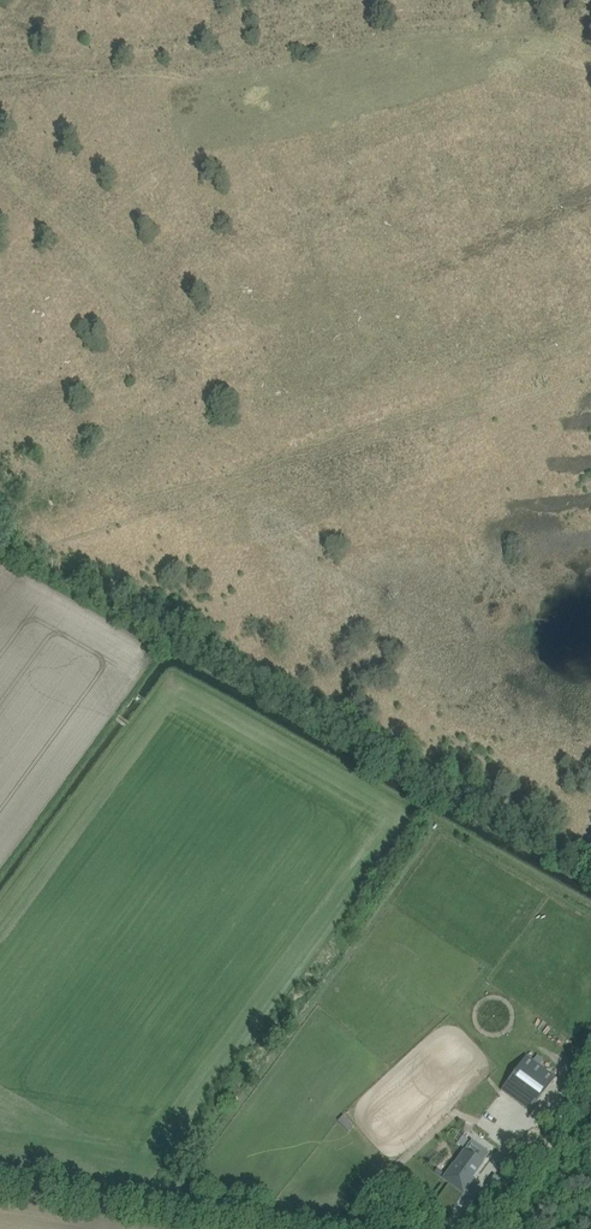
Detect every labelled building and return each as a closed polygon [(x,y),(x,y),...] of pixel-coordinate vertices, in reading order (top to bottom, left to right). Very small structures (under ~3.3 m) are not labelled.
[(498,1087),(521,1104),(531,1111),(556,1077),(526,1056),(505,1085),(502,1083),(498,1087)] [(339,1120),(349,1129),(353,1124),(343,1115),(339,1120)] [(454,1163),(443,1178),(463,1194),(474,1178),(472,1177),(490,1153),(472,1140),(454,1164),(454,1163)] [(391,1176),(384,1183),(392,1190),(398,1183),(391,1176)]
